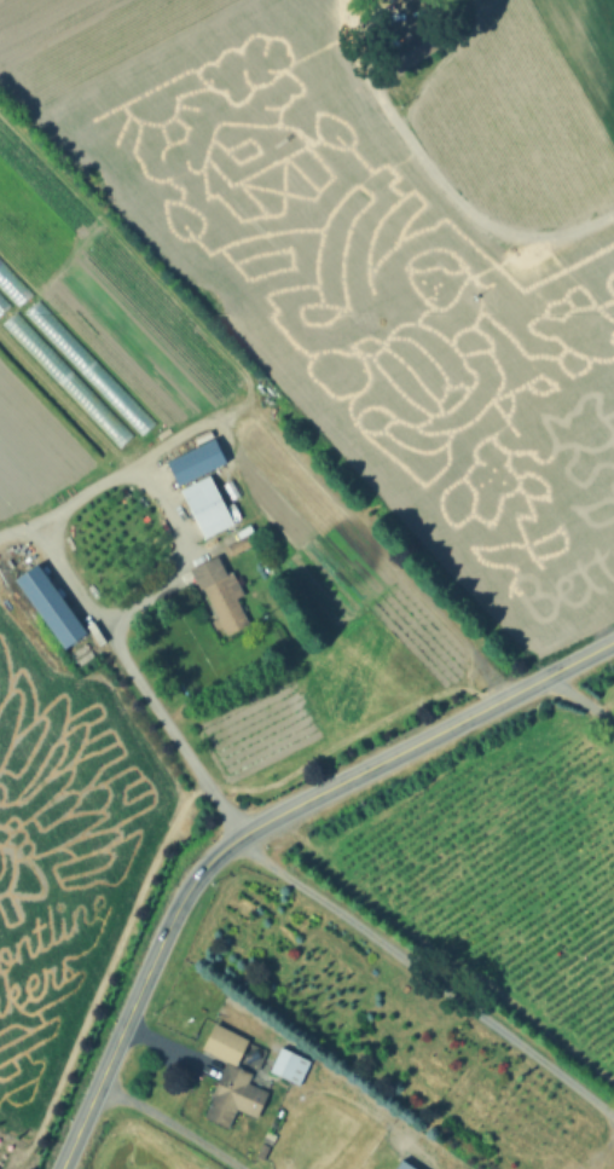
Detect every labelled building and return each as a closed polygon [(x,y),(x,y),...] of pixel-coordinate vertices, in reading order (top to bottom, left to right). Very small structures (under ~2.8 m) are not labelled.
[(24,315),(38,322),(42,316),(46,318),(51,310),(32,300),(24,315)] [(228,463),(183,487),(169,461),(215,436),(228,463)] [(236,522),(205,538),(183,492),(214,478),(236,522)] [(242,500),(233,504),(225,482),(233,480),(242,500)] [(259,545),(232,559),(226,546),(253,533),(259,545)] [(253,625),(226,638),(193,572),(221,559),(253,625)] [(86,632),(64,648),(16,580),(37,565),(86,632)] [(272,1078),(256,1115),(241,1109),(233,1127),(204,1115),(226,1063),(202,1053),(215,1023),(251,1038),(241,1065),(272,1078)] [(312,1061),(300,1086),(271,1072),(283,1047),(312,1061)] [(404,1157),(421,1168),(395,1168),(404,1157)]
